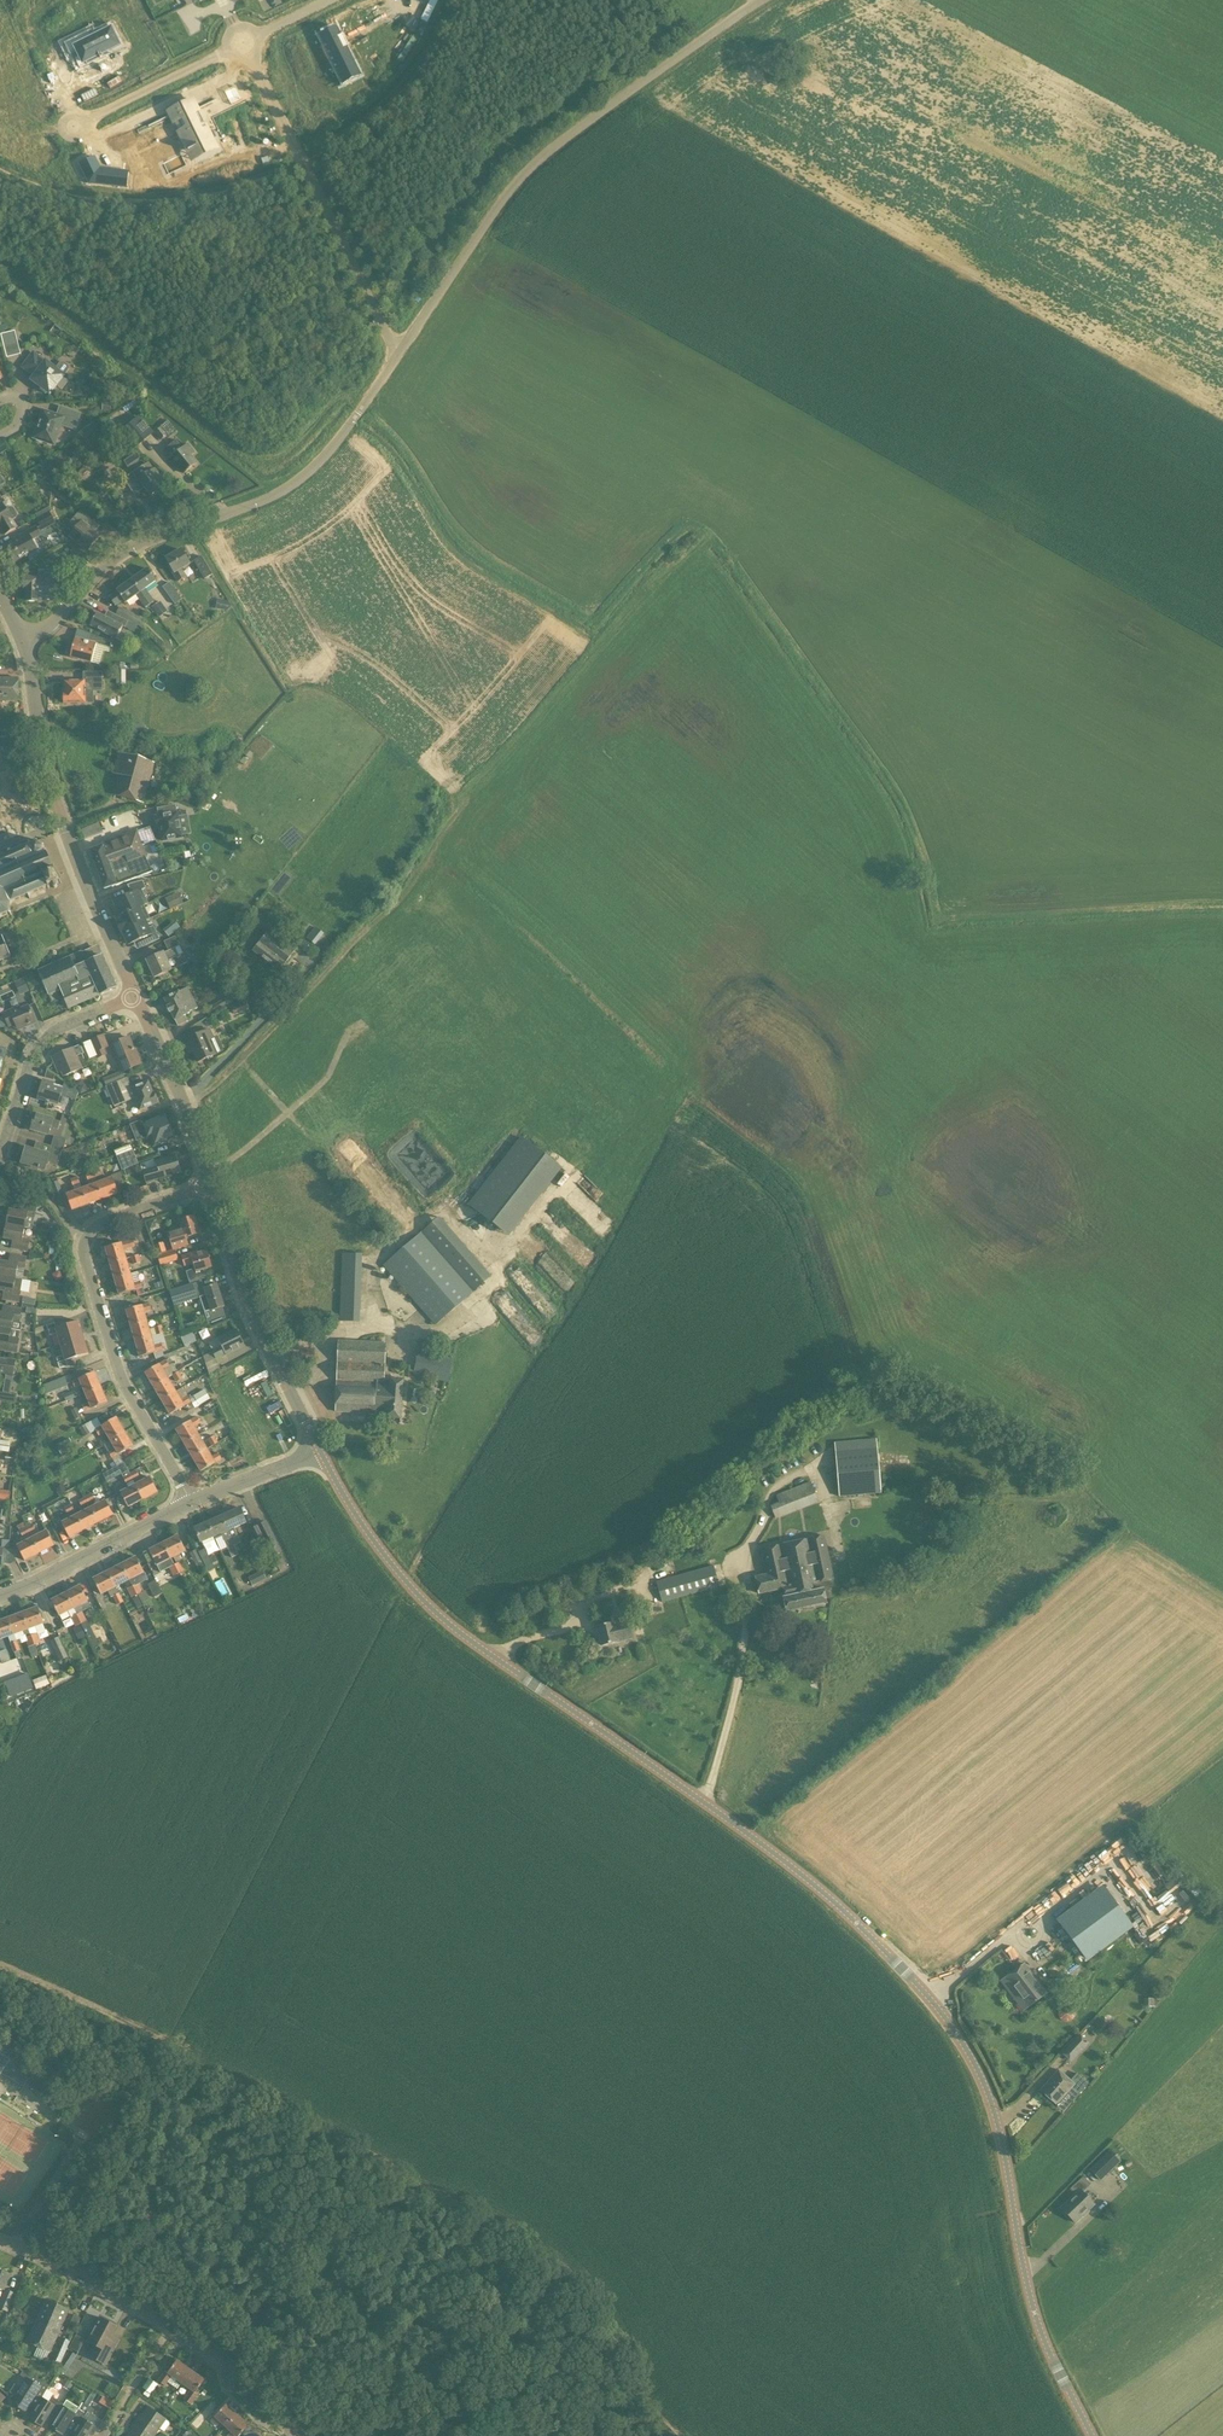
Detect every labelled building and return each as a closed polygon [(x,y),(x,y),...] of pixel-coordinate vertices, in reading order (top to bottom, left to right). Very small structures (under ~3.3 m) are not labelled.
[(422,19),(429,22),(437,0),(429,0),(422,19)] [(88,40),(78,45),(75,39),(65,44),(69,52),(75,49),(79,57),(74,59),(79,68),(92,62),(90,57),(92,56),(95,54),(96,55),(98,55),(101,61),(103,60),(100,53),(107,50),(108,52),(110,52),(109,51),(114,49),(117,48),(117,47),(120,46),(115,36),(115,34),(113,35),(110,29),(99,34),(99,33),(97,34),(98,35),(95,36),(94,36),(94,37),(88,40)] [(348,51),(349,50),(349,49),(347,50),(343,40),(344,39),(344,38),(342,39),(337,30),(319,39),(324,49),(322,50),(328,63),(330,62),(339,80),(358,71),(348,51)] [(242,100),(236,87),(224,92),(231,105),(242,100)] [(189,149),(190,150),(212,139),(192,99),(172,109),(178,121),(181,120),(184,127),(181,128),(185,136),(188,134),(194,146),(189,149)] [(94,157),(80,164),(89,183),(97,184),(99,169),(94,157)] [(113,170),(111,186),(120,187),(121,171),(113,170)] [(1,334),(7,358),(21,354),(18,343),(15,331),(6,333),(5,330),(7,330),(5,324),(0,326),(0,332),(1,334)] [(46,362),(45,362),(33,353),(23,367),(35,376),(32,380),(50,394),(57,386),(59,388),(63,387),(66,384),(65,380),(62,378),(64,376),(53,368),(53,366),(49,363),(48,363),(46,362)] [(57,415),(43,411),(33,438),(36,439),(36,440),(37,440),(37,441),(38,441),(39,442),(39,443),(40,443),(41,443),(42,443),(43,443),(44,442),(45,442),(54,445),(61,425),(75,430),(80,414),(60,407),(57,415)] [(135,448),(152,433),(139,418),(121,433),(135,448)] [(160,426),(170,435),(177,428),(167,419),(160,426)] [(107,436),(101,427),(80,442),(86,450),(107,436)] [(167,435),(160,427),(154,432),(161,440),(167,435)] [(183,448),(177,440),(175,442),(174,441),(166,448),(172,456),(169,459),(182,474),(194,464),(196,462),(192,456),(196,453),(188,444),(183,448)] [(120,458),(127,468),(139,459),(132,449),(120,458)] [(132,474),(138,481),(129,488),(134,495),(145,488),(151,496),(157,492),(158,493),(165,488),(164,487),(166,486),(154,470),(148,474),(143,466),(132,474)] [(17,528),(12,519),(16,517),(16,514),(14,510),(11,510),(7,512),(2,504),(0,506),(0,527),(5,535),(17,528)] [(42,532),(56,524),(50,512),(50,507),(42,512),(43,515),(36,519),(42,532)] [(72,522),(69,525),(76,531),(71,537),(88,551),(100,538),(86,526),(92,519),(82,511),(72,522)] [(3,548),(11,564),(27,555),(30,562),(41,557),(36,548),(38,547),(34,538),(40,535),(36,527),(16,538),(18,540),(3,548)] [(186,577),(181,569),(190,564),(182,550),(166,559),(171,566),(170,567),(178,582),(186,577)] [(212,575),(202,557),(190,564),(194,562),(205,579),(212,575)] [(74,561),(64,561),(63,574),(73,574),(74,561)] [(147,568),(132,579),(150,604),(154,601),(145,588),(156,580),(147,568)] [(24,589),(26,589),(26,601),(38,602),(38,599),(53,600),(54,571),(44,571),(44,576),(39,575),(39,578),(25,577),(24,589)] [(145,608),(150,604),(132,579),(116,591),(117,592),(109,597),(115,606),(123,600),(125,603),(136,595),(145,608)] [(163,587),(175,604),(182,599),(169,582),(163,587)] [(216,609),(226,611),(232,607),(229,601),(217,599),(216,609)] [(160,602),(152,607),(158,615),(165,610),(160,602)] [(120,607),(116,614),(133,622),(136,616),(120,607)] [(113,614),(110,620),(97,613),(94,619),(93,618),(90,623),(91,624),(90,626),(110,636),(110,635),(116,639),(123,627),(125,628),(128,622),(113,614)] [(70,657),(92,663),(97,644),(110,647),(112,642),(91,634),(89,642),(75,638),(72,649),(70,648),(69,649),(67,654),(68,655),(70,656),(70,657)] [(126,670),(116,670),(116,681),(126,681),(126,670)] [(62,700),(64,703),(94,703),(93,690),(102,690),(101,673),(84,673),(84,681),(64,681),(64,693),(62,696),(62,700)] [(18,701),(18,678),(0,678),(0,701),(18,701)] [(155,763),(119,754),(114,774),(119,775),(114,795),(144,803),(155,763)] [(181,837),(175,805),(166,807),(167,815),(156,817),(157,827),(160,826),(162,841),(181,837)] [(81,830),(85,838),(92,835),(88,827),(81,830)] [(104,848),(103,846),(90,850),(104,889),(112,886),(112,887),(152,872),(150,866),(149,866),(146,858),(147,857),(137,831),(118,838),(119,841),(108,845),(108,846),(104,848)] [(8,913),(10,915),(12,914),(10,912),(11,903),(27,896),(29,899),(31,898),(30,895),(44,889),(45,888),(48,889),(48,887),(51,886),(52,888),(55,888),(56,887),(57,886),(56,884),(59,883),(61,883),(61,882),(59,881),(55,871),(56,869),(54,869),(54,871),(46,852),(47,851),(45,851),(44,852),(42,853),(43,849),(45,848),(45,846),(38,843),(38,841),(36,841),(36,843),(32,845),(30,842),(29,842),(28,839),(0,851),(0,917),(8,913)] [(116,917),(116,918),(148,903),(142,890),(146,888),(142,881),(127,885),(132,894),(115,902),(121,915),(116,917)] [(183,903),(179,893),(165,899),(170,909),(183,903)] [(149,904),(148,903),(116,918),(119,922),(116,923),(120,932),(150,918),(144,906),(149,904)] [(150,919),(150,918),(120,932),(121,932),(123,931),(129,945),(142,939),(145,946),(160,939),(153,926),(148,928),(145,921),(150,919)] [(315,926),(307,937),(315,944),(324,933),(315,926)] [(172,927),(165,932),(170,937),(176,932),(172,927)] [(297,949),(271,928),(253,951),(279,971),(297,949)] [(8,958),(10,957),(1,937),(0,938),(0,961),(8,958)] [(170,970),(166,961),(183,954),(175,937),(164,942),(168,951),(146,960),(150,969),(149,970),(152,976),(153,975),(154,978),(170,970)] [(93,948),(38,971),(45,987),(31,993),(35,1002),(49,996),(52,1002),(58,999),(55,992),(60,990),(64,999),(62,1000),(66,1007),(68,1006),(69,1008),(99,995),(100,994),(113,989),(115,984),(103,956),(98,958),(93,948)] [(14,983),(18,991),(27,987),(24,979),(14,983)] [(168,1007),(167,1007),(170,1013),(171,1013),(178,1026),(201,1014),(187,988),(164,999),(168,1007)] [(232,1003),(228,996),(205,1010),(209,1016),(232,1003)] [(244,997),(233,1002),(234,1004),(230,1005),(235,1015),(249,1009),(244,997)] [(19,1007),(2,1014),(8,1027),(15,1024),(18,1030),(35,1023),(28,1006),(20,1009),(19,1007)] [(191,1047),(198,1063),(215,1055),(209,1041),(214,1039),(209,1029),(183,1041),(187,1049),(191,1047)] [(104,1049),(109,1047),(104,1035),(83,1044),(90,1059),(97,1056),(98,1058),(106,1054),(104,1049)] [(137,1052),(135,1053),(128,1037),(111,1045),(122,1072),(142,1064),(137,1052)] [(64,1076),(88,1066),(83,1054),(83,1053),(80,1045),(52,1057),(58,1073),(62,1071),(64,1076)] [(46,1078),(54,1080),(55,1076),(48,1070),(46,1078)] [(153,1093),(148,1082),(132,1088),(127,1077),(106,1086),(114,1107),(135,1098),(140,1111),(158,1103),(154,1092),(153,1093)] [(54,1084),(43,1080),(37,1099),(43,1101),(43,1102),(46,1102),(46,1101),(56,1104),(60,1090),(53,1088),(54,1084)] [(79,1093),(67,1084),(64,1096),(76,1100),(79,1093)] [(58,1131),(61,1122),(35,1115),(31,1130),(48,1135),(50,1129),(58,1131)] [(142,1125),(140,1121),(130,1125),(137,1140),(146,1137),(147,1139),(150,1138),(154,1146),(173,1138),(164,1116),(142,1125)] [(54,1137),(51,1147),(62,1150),(64,1150),(66,1141),(54,1137)] [(470,1205),(508,1235),(561,1168),(522,1138),(470,1205)] [(115,1151),(121,1169),(138,1162),(131,1145),(115,1151)] [(62,1150),(51,1147),(49,1155),(26,1148),(21,1164),(45,1171),(46,1164),(58,1167),(62,1150)] [(152,1164),(141,1168),(146,1183),(160,1179),(160,1180),(171,1177),(170,1175),(180,1172),(178,1164),(178,1163),(178,1160),(176,1159),(175,1156),(155,1162),(157,1167),(153,1168),(152,1164)] [(93,1171),(95,1178),(102,1175),(100,1169),(93,1171)] [(87,1180),(95,1178),(93,1171),(85,1174),(87,1180)] [(81,1184),(78,1177),(70,1180),(73,1187),(81,1184)] [(113,1178),(97,1184),(103,1199),(118,1194),(113,1178)] [(64,1197),(60,1183),(52,1186),(57,1200),(64,1197)] [(103,1199),(97,1184),(82,1189),(88,1205),(103,1199)] [(147,1188),(141,1190),(143,1196),(149,1194),(147,1188)] [(72,1210),(88,1205),(82,1189),(66,1195),(72,1210)] [(9,1210),(6,1225),(24,1228),(27,1216),(34,1217),(36,1208),(20,1204),(19,1212),(9,1210)] [(185,1238),(199,1233),(194,1216),(179,1221),(182,1229),(176,1231),(178,1238),(170,1241),(173,1249),(187,1245),(185,1238)] [(490,1276),(438,1217),(383,1266),(435,1325),(490,1276)] [(55,1221),(54,1221),(52,1232),(61,1233),(61,1230),(55,1221)] [(154,1222),(148,1224),(150,1230),(156,1228),(154,1222)] [(22,1239),(24,1228),(6,1225),(4,1237),(13,1239),(11,1247),(27,1250),(29,1240),(22,1239)] [(105,1248),(110,1264),(126,1259),(123,1250),(134,1246),(133,1240),(130,1231),(117,1234),(120,1244),(105,1248)] [(103,1236),(95,1238),(96,1247),(104,1246),(103,1236)] [(177,1260),(174,1251),(157,1256),(160,1265),(177,1260)] [(184,1266),(193,1263),(196,1272),(189,1273),(192,1281),(189,1282),(190,1283),(205,1278),(203,1270),(212,1267),(207,1251),(198,1253),(197,1251),(190,1253),(191,1256),(182,1258),(184,1266)] [(359,1322),(361,1255),(342,1254),(340,1321),(359,1322)] [(15,1279),(17,1267),(24,1268),(25,1258),(10,1255),(9,1263),(0,1262),(0,1276),(15,1279)] [(140,1263),(138,1256),(131,1258),(133,1265),(140,1263)] [(114,1279),(130,1275),(126,1259),(110,1264),(114,1279)] [(59,1271),(55,1273),(53,1277),(56,1282),(63,1278),(59,1271)] [(133,1284),(130,1275),(114,1279),(119,1295),(142,1288),(140,1281),(133,1284)] [(15,1279),(0,1276),(0,1290),(4,1291),(3,1299),(19,1302),(22,1280),(15,1279)] [(224,1307),(217,1284),(192,1292),(195,1299),(200,1297),(209,1324),(226,1319),(223,1307),(224,1307)] [(142,1288),(136,1290),(138,1296),(144,1294),(142,1288)] [(32,1300),(23,1298),(22,1307),(31,1309),(32,1300)] [(144,1313),(151,1310),(149,1304),(126,1311),(131,1326),(146,1321),(144,1313)] [(11,1329),(12,1322),(19,1323),(21,1309),(7,1307),(6,1314),(0,1313),(0,1328),(11,1329)] [(146,1321),(131,1326),(135,1342),(151,1337),(146,1321)] [(50,1336),(57,1334),(64,1356),(57,1358),(60,1369),(68,1366),(66,1361),(88,1354),(78,1322),(56,1329),(55,1323),(46,1326),(50,1336)] [(161,1326),(155,1328),(157,1336),(163,1334),(161,1326)] [(11,1329),(0,1328),(0,1343),(1,1343),(0,1349),(0,1350),(16,1353),(18,1339),(10,1338),(11,1329)] [(208,1343),(212,1352),(215,1360),(225,1355),(226,1355),(244,1346),(236,1329),(208,1343)] [(185,1345),(196,1340),(192,1332),(181,1337),(185,1345)] [(164,1350),(163,1347),(162,1344),(154,1346),(151,1337),(135,1342),(140,1357),(164,1350)] [(384,1381),(385,1343),(338,1341),(336,1411),(385,1415),(385,1417),(401,1418),(403,1380),(390,1379),(390,1381),(384,1381)] [(220,1369),(215,1360),(212,1352),(203,1357),(209,1374),(220,1369)] [(418,1352),(413,1373),(448,1381),(453,1359),(418,1352)] [(14,1362),(0,1360),(0,1401),(15,1404),(17,1394),(10,1393),(12,1379),(14,1362)] [(146,1373),(154,1387),(168,1379),(163,1371),(170,1367),(166,1361),(146,1373)] [(95,1372),(82,1378),(73,1382),(75,1388),(82,1385),(86,1394),(101,1388),(95,1372)] [(177,1383),(183,1379),(179,1373),(179,1372),(173,1376),(177,1383)] [(55,1380),(58,1389),(68,1385),(65,1376),(55,1380)] [(162,1401),(176,1393),(168,1379),(154,1387),(162,1401)] [(107,1403),(101,1388),(86,1394),(90,1403),(83,1405),(85,1412),(107,1403)] [(176,1393),(162,1401),(170,1415),(185,1406),(188,1412),(210,1399),(205,1390),(193,1397),(194,1398),(189,1400),(188,1397),(181,1401),(176,1393)] [(73,1391),(64,1395),(66,1401),(75,1398),(73,1391)] [(75,1419),(81,1416),(76,1408),(71,1411),(75,1419)] [(190,1421),(176,1430),(185,1444),(199,1436),(194,1427),(201,1423),(197,1417),(190,1421)] [(105,1431),(110,1440),(124,1432),(116,1418),(95,1430),(99,1435),(105,1431)] [(84,1437),(91,1433),(89,1430),(98,1425),(95,1419),(79,1428),(84,1437)] [(30,1426),(21,1430),(24,1437),(33,1434),(30,1426)] [(124,1432),(110,1440),(103,1444),(107,1452),(108,1452),(112,1458),(133,1446),(130,1440),(124,1432)] [(199,1436),(185,1444),(193,1458),(207,1449),(199,1436)] [(218,1443),(217,1441),(214,1436),(208,1439),(212,1446),(218,1443)] [(75,1450),(69,1439),(56,1445),(62,1456),(75,1450)] [(836,1443),(843,1499),(882,1495),(875,1439),(836,1443)] [(9,1452),(11,1441),(0,1440),(0,1451),(9,1452)] [(35,1446),(33,1440),(24,1443),(27,1450),(35,1446)] [(218,1453),(212,1457),(207,1449),(193,1458),(201,1472),(222,1459),(218,1453)] [(136,1470),(130,1474),(133,1481),(140,1477),(136,1470)] [(133,1481),(130,1474),(129,1474),(127,1471),(122,1474),(123,1477),(126,1484),(133,1481)] [(150,1477),(135,1485),(143,1500),(158,1492),(150,1477)] [(775,1496),(776,1498),(779,1506),(771,1509),(775,1519),(819,1503),(811,1482),(802,1485),(775,1496)] [(128,1507),(143,1500),(135,1485),(120,1492),(128,1507)] [(9,1501),(10,1491),(0,1490),(0,1500),(9,1501)] [(95,1499),(92,1494),(85,1497),(88,1503),(95,1499)] [(88,1503),(85,1497),(79,1500),(82,1506),(88,1503)] [(105,1500),(91,1508),(98,1522),(113,1515),(105,1500)] [(70,1505),(65,1507),(64,1508),(67,1513),(73,1510),(70,1505)] [(98,1522),(91,1508),(76,1515),(84,1530),(98,1522)] [(246,1523),(240,1508),(221,1516),(228,1531),(227,1531),(230,1538),(231,1537),(235,1545),(240,1543),(234,1528),(246,1523)] [(69,1538),(84,1530),(76,1515),(61,1523),(69,1538)] [(216,1518),(208,1522),(214,1537),(221,1534),(231,1558),(238,1555),(234,1545),(235,1545),(231,1537),(230,1538),(227,1531),(228,1531),(221,1516),(216,1518)] [(39,1553),(32,1538),(24,1522),(17,1526),(22,1536),(20,1539),(22,1543),(17,1546),(25,1561),(39,1553)] [(24,1522),(32,1538),(39,1553),(54,1545),(46,1531),(40,1534),(38,1529),(36,1530),(33,1523),(26,1527),(24,1522)] [(201,1543),(214,1537),(208,1522),(194,1528),(201,1543)] [(272,1556),(281,1552),(266,1522),(250,1530),(257,1544),(264,1540),(272,1556)] [(178,1536),(164,1543),(171,1558),(175,1565),(179,1562),(181,1561),(178,1555),(186,1551),(178,1536)] [(831,1580),(822,1538),(759,1552),(765,1577),(754,1579),(758,1597),(781,1592),(786,1614),(826,1605),(821,1583),(831,1580)] [(164,1543),(149,1551),(160,1572),(169,1567),(175,1565),(171,1558),(164,1543)] [(208,1573),(215,1570),(205,1551),(198,1554),(208,1573)] [(190,1555),(199,1574),(205,1571),(195,1552),(190,1555)] [(122,1565),(130,1579),(133,1586),(138,1595),(142,1592),(138,1585),(148,1580),(136,1557),(122,1565)] [(179,1562),(175,1565),(179,1574),(184,1571),(179,1562)] [(107,1572),(115,1587),(130,1579),(122,1565),(107,1572)] [(179,1574),(175,1565),(169,1567),(174,1576),(179,1574)] [(656,1581),(662,1603),(720,1587),(714,1566),(656,1581)] [(123,1602),(118,1594),(115,1587),(107,1572),(93,1580),(101,1594),(108,1591),(111,1598),(113,1596),(118,1605),(123,1602)] [(259,1582),(255,1574),(249,1578),(252,1585),(259,1582)] [(156,1580),(147,1585),(154,1598),(163,1593),(156,1580)] [(80,1586),(66,1593),(73,1608),(88,1601),(80,1586)] [(132,1598),(138,1595),(133,1586),(127,1589),(132,1598)] [(59,1616),(73,1608),(66,1593),(51,1601),(59,1616)] [(138,1597),(133,1599),(137,1609),(142,1606),(138,1597)] [(23,1613),(29,1629),(44,1623),(38,1607),(23,1613)] [(8,1619),(14,1634),(29,1629),(23,1613),(8,1619)] [(87,1621),(83,1613),(77,1615),(82,1624),(88,1621),(87,1621)] [(76,1626),(81,1624),(82,1624),(77,1615),(72,1618),(76,1626)] [(10,1643),(16,1641),(14,1634),(8,1619),(0,1622),(0,1639),(8,1636),(10,1643)] [(613,1622),(597,1626),(602,1645),(632,1638),(628,1620),(614,1624),(613,1622)] [(79,1627),(73,1629),(78,1641),(84,1638),(79,1627)] [(36,1633),(31,1635),(35,1644),(40,1642),(36,1633)] [(31,1635),(25,1637),(29,1646),(35,1644),(31,1635)] [(51,1641),(60,1661),(67,1657),(58,1638),(51,1641)] [(20,1650),(16,1641),(10,1643),(14,1653),(20,1650)] [(35,1644),(28,1647),(32,1657),(39,1655),(35,1644)] [(9,1700),(32,1693),(28,1677),(5,1683),(9,1700)] [(1102,1888),(1059,1920),(1087,1958),(1130,1926),(1102,1888)] [(1046,1993),(1024,1963),(1000,1981),(1008,1991),(1012,1988),(1021,1999),(1017,2003),(1023,2011),(1046,1993)] [(1154,1999),(1145,1999),(1145,2007),(1154,2007),(1154,1999)] [(1075,2016),(1075,2015),(1075,2014),(1075,2013),(1075,2012),(1075,2011),(1074,2011),(1074,2010),(1073,2009),(1073,2008),(1072,2007),(1071,2007),(1070,2006),(1069,2006),(1067,2006),(1065,2006),(1064,2006),(1063,2006),(1062,2007),(1061,2008),(1060,2009),(1059,2010),(1059,2011),(1058,2012),(1058,2013),(1058,2014),(1058,2015),(1058,2016),(1058,2017),(1059,2017),(1059,2019),(1060,2019),(1060,2020),(1061,2021),(1063,2022),(1064,2022),(1065,2023),(1066,2023),(1068,2023),(1069,2023),(1070,2022),(1071,2022),(1072,2021),(1073,2020),(1074,2019),(1074,2018),(1075,2017),(1075,2016)] [(1069,2059),(1077,2050),(1079,2052),(1088,2043),(1079,2035),(1062,2053),(1069,2059)] [(23,2087),(38,2064),(26,2056),(24,2058),(0,2042),(0,2079),(3,2074),(23,2087)] [(1088,2083),(1077,2073),(1070,2081),(1058,2070),(1040,2090),(1056,2105),(1068,2091),(1075,2097),(1088,2083)] [(2,2085),(17,2092),(20,2085),(6,2078),(2,2085)] [(1110,2151),(1090,2170),(1100,2180),(1120,2161),(1110,2151)] [(1083,2192),(1091,2184),(1083,2176),(1072,2187),(1077,2192),(1061,2208),(1075,2223),(1094,2204),(1083,2192)] [(0,2270),(0,2288),(3,2290),(10,2274),(0,2270)] [(15,2293),(5,2289),(0,2302),(0,2309),(8,2312),(15,2293)] [(69,2310),(46,2300),(33,2330),(27,2342),(50,2352),(69,2310)] [(80,2317),(73,2315),(66,2332),(72,2335),(80,2317)] [(113,2350),(105,2346),(116,2326),(101,2318),(88,2341),(97,2346),(94,2353),(91,2351),(88,2355),(106,2365),(113,2350)] [(63,2338),(58,2349),(66,2352),(70,2341),(63,2338)] [(76,2356),(69,2351),(59,2366),(67,2371),(76,2356)] [(171,2376),(181,2383),(190,2370),(177,2360),(168,2373),(165,2370),(158,2381),(164,2385),(171,2376)] [(107,2365),(105,2371),(117,2377),(120,2372),(107,2365)] [(195,2392),(204,2380),(190,2370),(181,2383),(191,2390),(184,2400),(190,2404),(198,2394),(195,2392)] [(40,2400),(29,2418),(30,2419),(42,2398),(49,2386),(30,2375),(13,2403),(25,2411),(35,2396),(40,2400)] [(74,2382),(68,2379),(64,2386),(69,2389),(74,2382)] [(143,2388),(146,2391),(151,2394),(158,2385),(149,2379),(143,2388)] [(77,2425),(81,2418),(84,2413),(89,2405),(96,2393),(92,2391),(80,2410),(79,2409),(75,2414),(63,2406),(56,2417),(50,2426),(63,2434),(71,2421),(77,2425)] [(42,2426),(50,2413),(56,2417),(63,2406),(64,2405),(58,2401),(52,2397),(48,2402),(42,2398),(30,2419),(42,2426)] [(221,2422),(226,2427),(237,2415),(226,2404),(211,2420),(218,2426),(221,2422)] [(98,2428),(102,2421),(91,2414),(94,2409),(89,2405),(84,2413),(81,2418),(77,2425),(70,2435),(88,2435),(90,2433),(93,2435),(98,2428)] [(141,2414),(137,2420),(156,2434),(166,2419),(150,2408),(148,2406),(147,2407),(142,2415),(141,2414)] [(95,2408),(92,2413),(102,2418),(105,2413),(95,2408)] [(237,2415),(226,2427),(231,2431),(227,2435),(228,2435),(238,2435),(248,2425),(237,2415)] [(137,2420),(132,2427),(133,2428),(127,2435),(154,2435),(156,2434),(137,2420)]
